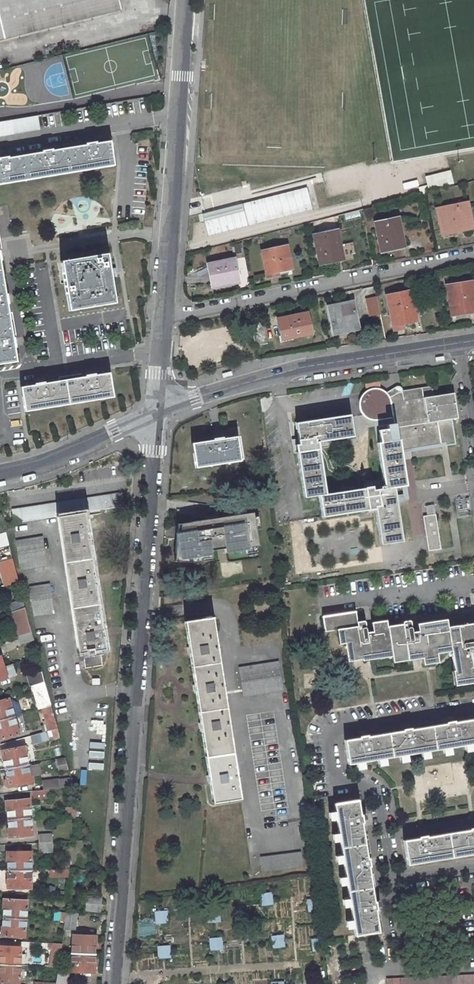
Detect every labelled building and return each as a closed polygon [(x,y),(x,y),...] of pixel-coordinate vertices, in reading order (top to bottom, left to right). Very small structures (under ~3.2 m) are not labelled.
[(121,9),(119,0),(0,0),(0,39),(121,9)] [(40,129),(37,115),(0,121),(0,136),(40,129)] [(114,165),(110,141),(95,144),(95,143),(87,144),(87,145),(51,151),(51,150),(43,151),(43,153),(7,159),(7,157),(0,159),(0,184),(114,165)] [(453,183),(450,171),(425,177),(429,190),(453,183)] [(428,192),(426,186),(419,188),(421,194),(428,192)] [(457,230),(457,226),(472,223),(468,204),(436,211),(441,233),(457,230)] [(404,246),(398,217),(375,222),(381,251),(404,246)] [(343,258),(337,230),(313,235),(319,263),(343,258)] [(287,246),(262,251),(267,274),(280,271),(291,269),(287,246)] [(106,254),(61,262),(69,310),(115,303),(110,278),(109,268),(106,254)] [(239,281),(235,259),(208,264),(212,285),(231,281),(231,282),(239,281)] [(16,361),(14,347),(15,346),(14,338),(13,339),(8,313),(7,303),(8,303),(7,295),(5,295),(0,263),(0,364),(16,361)] [(447,285),(451,314),(473,310),(473,292),(472,281),(447,285)] [(417,321),(411,290),(386,295),(392,326),(404,324),(417,321)] [(376,297),(366,299),(369,317),(380,315),(376,297)] [(354,312),(355,312),(353,302),(350,302),(328,307),(333,331),(356,326),(354,312)] [(292,338),(312,334),(307,312),(281,318),(277,319),(279,324),(281,337),(282,340),(292,338)] [(252,323),(255,345),(267,343),(263,322),(252,323)] [(35,385),(21,387),(25,411),(113,397),(109,373),(95,375),(94,375),(94,374),(86,375),(86,377),(59,381),(44,384),(43,382),(35,384),(36,385),(35,385)] [(398,392),(390,397),(389,397),(387,393),(382,390),(376,388),(372,388),(368,390),(363,393),(360,398),(359,402),(359,406),(360,410),(363,415),(366,418),(370,419),(374,420),(377,420),(380,442),(377,443),(383,477),(384,486),(380,486),(380,489),(365,491),(365,488),(325,494),(318,449),(316,449),(315,442),(353,436),(353,434),(358,433),(356,420),(351,421),(350,417),(350,415),(296,423),(300,452),(297,452),(304,497),(313,496),(320,495),(321,507),(323,517),(368,510),(368,508),(375,507),(377,517),(381,544),(402,541),(396,505),(394,487),(406,485),(400,450),(441,444),(438,429),(453,427),(452,419),(457,418),(453,393),(433,396),(431,386),(402,391),(402,392),(398,392)] [(192,443),(196,467),(241,460),(237,436),(222,439),(222,437),(217,438),(214,439),(214,440),(192,443)] [(120,493),(12,509),(14,523),(57,516),(84,512),(103,509),(122,506),(120,495),(120,493)] [(84,512),(57,516),(74,629),(78,652),(83,652),(84,661),(85,668),(102,665),(100,649),(105,648),(104,637),(104,636),(103,629),(102,629),(101,621),(96,585),(95,577),(95,576),(94,576),(93,569),(89,539),(88,532),(88,531),(87,531),(86,524),(84,512)] [(423,516),(429,551),(441,549),(436,514),(423,516)] [(1,560),(12,557),(12,556),(6,532),(0,534),(0,555),(1,560)] [(42,537),(16,541),(20,569),(47,565),(42,537)] [(2,571),(5,586),(19,582),(12,557),(7,559),(9,569),(2,571)] [(50,584),(30,587),(34,615),(54,612),(50,584)] [(12,611),(16,610),(25,607),(23,599),(19,600),(18,596),(10,599),(11,603),(10,603),(12,611)] [(16,629),(18,636),(31,632),(25,607),(16,610),(19,622),(16,622),(18,628),(16,629)] [(447,626),(446,619),(417,623),(418,631),(411,632),(410,621),(409,620),(408,620),(402,621),(402,622),(402,624),(387,626),(386,620),(372,622),(373,631),(367,632),(365,621),(363,621),(357,621),(356,611),(323,616),(325,631),(337,629),(339,644),(345,643),(348,661),(363,659),(363,660),(392,656),(393,662),(422,658),(423,664),(438,662),(436,652),(451,650),(454,670),(453,670),(455,685),(473,682),(473,652),(473,645),(473,622),(447,626)] [(213,802),(240,798),(225,700),(213,617),(185,621),(189,647),(187,647),(188,655),(190,655),(195,684),(193,685),(194,693),(196,693),(201,722),(199,723),(200,731),(202,731),(209,775),(207,775),(208,784),(210,783),(213,802)] [(33,640),(31,632),(18,636),(21,644),(33,640)] [(278,662),(239,668),(244,696),(283,689),(278,662)] [(7,678),(16,675),(12,664),(4,667),(7,678)] [(28,676),(31,686),(44,682),(42,673),(28,676)] [(44,682),(31,686),(38,709),(42,708),(51,705),(44,682)] [(14,716),(22,714),(18,702),(11,700),(9,700),(9,698),(0,701),(0,720),(14,716)] [(43,722),(46,731),(47,731),(51,730),(58,728),(51,705),(42,708),(46,721),(43,722)] [(0,720),(0,739),(19,733),(14,716),(0,720)] [(349,764),(367,761),(473,743),(473,719),(454,722),(454,721),(446,722),(446,723),(411,729),(411,728),(403,729),(403,730),(368,736),(367,735),(360,736),(360,737),(345,740),(349,764)] [(58,728),(51,730),(53,736),(59,734),(58,728)] [(49,740),(47,731),(46,731),(30,736),(32,744),(49,740)] [(3,759),(4,759),(6,768),(28,764),(24,746),(1,750),(3,759)] [(66,757),(58,758),(59,767),(68,766),(66,757)] [(28,764),(6,768),(7,776),(6,777),(8,787),(34,782),(33,775),(30,776),(30,775),(28,767),(28,764)] [(41,773),(39,764),(28,767),(30,775),(41,773)] [(48,789),(59,788),(69,787),(68,780),(58,781),(58,779),(43,781),(44,789),(48,789)] [(44,789),(34,791),(35,799),(49,797),(48,789),(44,789)] [(6,809),(7,809),(8,819),(30,817),(29,799),(6,801),(6,809)] [(360,814),(358,800),(334,804),(355,935),(379,931),(376,909),(377,909),(376,901),(374,901),(369,866),(370,866),(369,858),(367,858),(362,822),(363,822),(362,814),(360,814)] [(30,817),(8,819),(9,829),(8,829),(9,837),(32,835),(30,817)] [(404,840),(408,864),(473,853),(473,827),(470,828),(470,829),(427,836),(427,835),(419,836),(419,838),(404,840)] [(38,835),(39,843),(52,842),(52,834),(38,835)] [(53,852),(52,842),(39,843),(39,853),(53,852)] [(8,870),(31,870),(30,851),(7,852),(7,860),(8,860),(8,870)] [(262,872),(303,867),(302,859),(301,852),(261,857),(261,865),(262,872)] [(7,888),(31,888),(31,870),(8,870),(9,880),(7,880),(7,888)] [(260,894),(261,906),(273,905),(272,892),(260,894)] [(87,896),(86,910),(100,911),(101,897),(87,896)] [(3,907),(4,907),(4,917),(26,919),(27,900),(3,899),(3,907)] [(155,911),(156,924),(168,923),(167,911),(155,911)] [(77,913),(67,912),(66,913),(65,921),(64,929),(75,930),(76,921),(77,921),(78,914),(77,913)] [(26,919),(4,917),(3,927),(2,927),(1,936),(25,937),(26,919)] [(72,953),(94,954),(95,944),(96,944),(96,936),(73,935),(72,953)] [(271,936),(272,948),(285,947),(284,935),(271,936)] [(210,938),(211,950),(223,950),(222,937),(210,938)] [(62,944),(50,943),(49,949),(52,950),(50,966),(58,967),(62,944)] [(157,946),(158,958),(171,958),(170,945),(157,946)] [(20,965),(21,947),(0,946),(0,964),(20,965)] [(95,964),(94,964),(94,954),(72,953),(71,971),(95,972),(95,964)] [(19,983),(20,965),(0,964),(0,982),(19,983)] [(326,983),(340,983),(338,968),(324,969),(326,983)] [(58,970),(56,983),(68,983),(69,971),(58,970)] [(386,978),(387,983),(473,983),(473,974),(386,978)]
